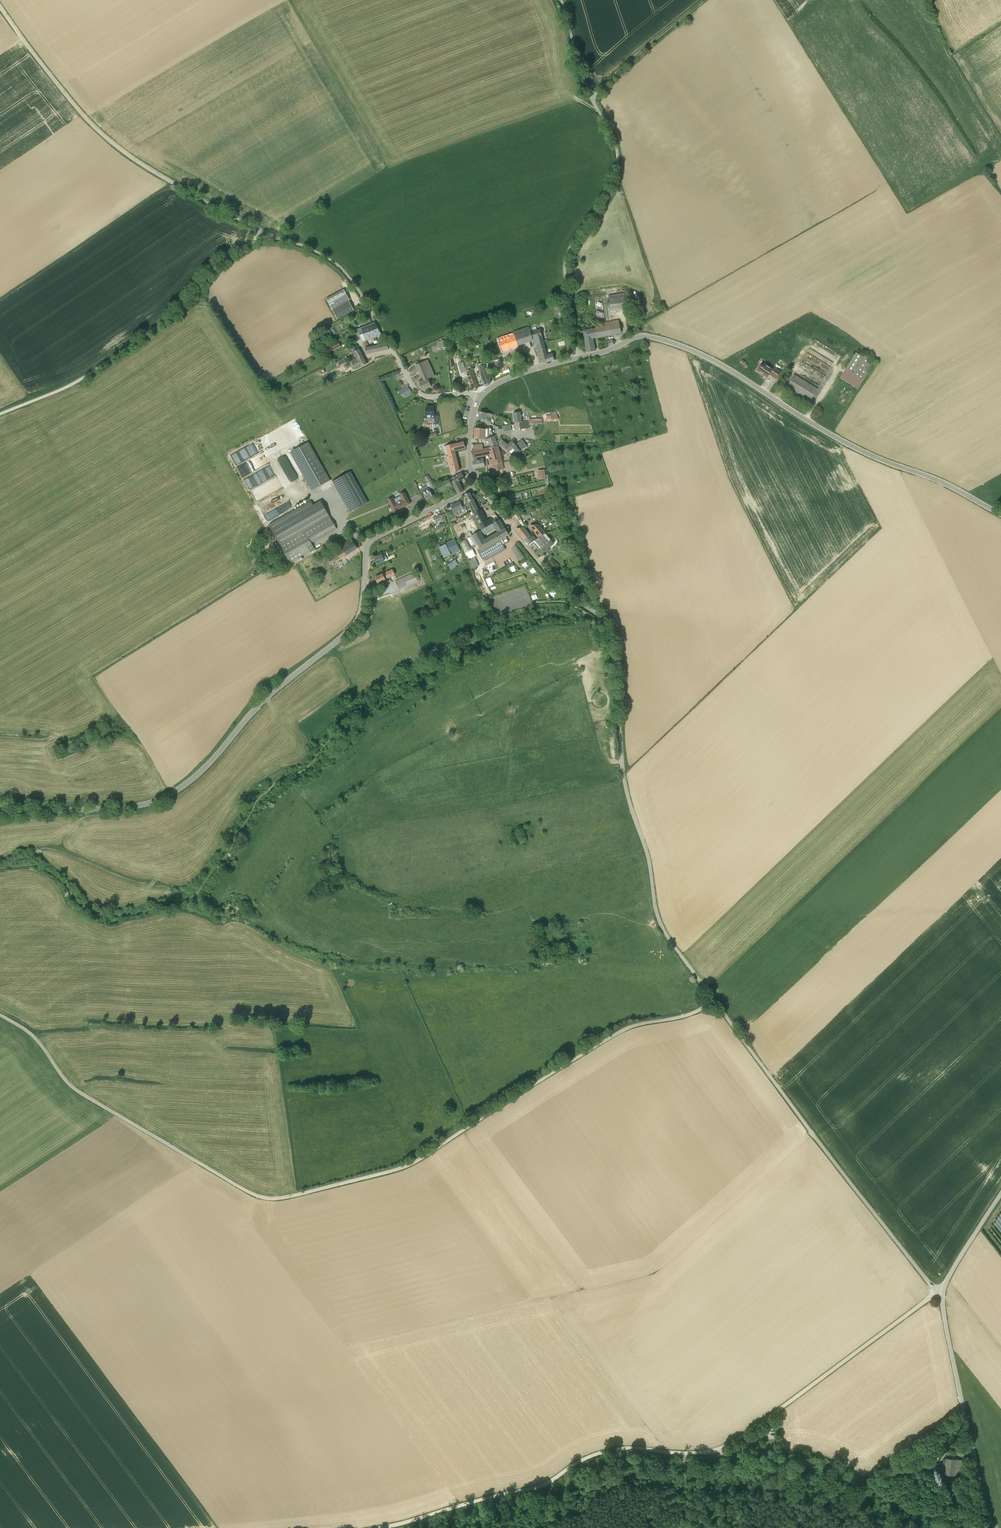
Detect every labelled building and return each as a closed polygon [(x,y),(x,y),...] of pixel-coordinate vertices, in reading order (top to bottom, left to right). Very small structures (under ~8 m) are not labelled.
[(350,300),(344,289),(326,299),(332,309),(350,300)] [(625,292),(610,294),(612,310),(627,308),(625,292)] [(337,319),(354,310),(349,301),(332,310),(337,319)] [(600,327),(595,328),(596,337),(621,333),(621,330),(620,324),(619,320),(600,323),(600,325),(600,327)] [(362,342),(366,341),(381,335),(377,329),(374,323),(375,323),(375,322),(370,324),(357,329),(357,330),(358,330),(359,332),(361,338),(362,342)] [(540,330),(530,332),(529,328),(513,333),(514,335),(517,345),(533,340),(533,339),(534,339),(536,345),(544,343),(540,330)] [(583,330),(585,340),(587,353),(595,351),(593,338),(596,337),(595,328),(593,328),(583,330)] [(503,350),(517,345),(514,335),(499,340),(503,350)] [(339,342),(329,347),(332,351),(341,346),(339,342)] [(547,355),(545,348),(544,343),(536,345),(537,351),(540,363),(548,361),(554,359),(553,355),(552,353),(547,355)] [(386,344),(365,348),(366,354),(388,349),(386,344)] [(361,355),(362,355),(357,345),(349,349),(351,353),(354,351),(357,357),(357,358),(362,356),(361,355)] [(857,388),(860,384),(873,363),(856,352),(840,378),(857,388)] [(351,360),(356,369),(367,364),(362,355),(361,355),(362,356),(357,358),(357,357),(351,360)] [(345,360),(348,359),(346,356),(343,358),(337,362),(339,366),(346,362),(345,360)] [(415,366),(416,367),(418,371),(419,371),(422,375),(432,370),(427,360),(415,366)] [(465,367),(463,362),(457,363),(459,370),(465,368),(466,371),(473,390),(478,388),(471,365),(465,367)] [(482,381),(489,379),(484,363),(478,364),(478,366),(477,367),(482,381)] [(781,372),(774,367),(772,369),(764,364),(763,366),(761,364),(757,370),(767,377),(769,374),(776,379),(781,372)] [(429,379),(435,376),(432,370),(422,375),(424,380),(429,379)] [(810,401),(817,389),(794,375),(787,387),(810,401)] [(422,390),(431,386),(429,379),(424,380),(419,383),(422,390)] [(412,393),(412,392),(410,389),(402,394),(405,398),(412,393)] [(439,424),(439,422),(438,413),(434,413),(433,407),(426,407),(426,411),(427,418),(434,417),(435,422),(435,424),(439,424)] [(491,422),(493,415),(487,413),(487,414),(480,411),(478,418),(491,422)] [(529,421),(521,422),(520,412),(513,413),(515,423),(519,422),(520,429),(530,428),(529,425),(534,425),(534,424),(543,424),(542,419),(529,419),(529,421)] [(485,438),(489,436),(493,434),(493,433),(492,431),(490,427),(489,428),(485,429),(475,428),(474,438),(485,439),(485,438)] [(497,443),(494,436),(486,439),(487,441),(488,441),(491,447),(498,446),(498,443),(497,443)] [(514,448),(509,443),(508,444),(501,438),(497,443),(498,443),(500,445),(501,445),(509,452),(513,448),(514,448)] [(517,453),(527,446),(522,439),(515,445),(512,440),(509,443),(514,448),(513,448),(517,453)] [(312,490),(330,480),(309,442),(290,452),(312,490)] [(446,455),(448,454),(455,453),(454,451),(465,448),(464,442),(455,444),(455,445),(454,445),(454,444),(453,445),(453,444),(444,446),(446,455)] [(498,446),(498,447),(500,447),(508,454),(514,460),(516,458),(510,453),(509,452),(501,445),(500,445),(498,443),(498,446)] [(498,446),(491,447),(471,451),(472,457),(473,461),(474,468),(488,466),(487,459),(484,460),(484,459),(477,461),(476,456),(483,456),(492,454),(493,459),(490,460),(491,464),(492,464),(493,471),(503,468),(502,462),(498,447),(498,446)] [(455,453),(448,454),(453,473),(459,471),(455,453)] [(546,480),(545,479),(546,478),(545,469),(537,470),(538,479),(543,479),(543,480),(546,480)] [(348,470),(330,480),(348,511),(366,501),(348,470)] [(462,473),(449,479),(452,486),(452,485),(453,485),(455,490),(458,494),(463,491),(458,481),(461,479),(461,480),(464,478),(463,476),(462,474),(462,473)] [(424,477),(428,483),(429,484),(430,486),(434,483),(428,474),(425,476),(424,477)] [(438,489),(440,492),(452,486),(449,479),(436,486),(438,489)] [(433,496),(429,489),(427,485),(420,489),(422,492),(426,500),(433,496)] [(393,498),(388,500),(394,512),(410,503),(404,492),(400,494),(400,496),(393,499),(393,498)] [(465,495),(467,501),(473,499),(470,492),(465,494),(465,495)] [(473,500),(473,499),(467,501),(472,512),(465,515),(467,519),(472,516),(480,512),(479,511),(473,500)] [(321,501),(314,505),(311,500),(269,524),(291,562),(315,549),(312,543),(337,529),(321,501)] [(463,506),(462,507),(460,501),(451,506),(454,512),(456,516),(458,516),(467,511),(465,507),(464,508),(463,506)] [(479,531),(493,523),(490,518),(486,520),(481,510),(479,511),(480,512),(472,516),(479,531)] [(446,519),(444,514),(440,516),(440,515),(434,517),(437,524),(442,522),(442,523),(445,522),(444,520),(446,519)] [(481,550),(479,551),(484,560),(505,548),(503,545),(505,544),(509,542),(506,536),(509,534),(505,528),(504,529),(499,520),(493,523),(479,531),(472,535),(477,544),(481,550)] [(539,537),(545,533),(537,524),(531,525),(537,533),(536,534),(539,537)] [(529,536),(525,530),(519,532),(525,539),(529,536)] [(552,545),(548,541),(550,540),(545,533),(539,537),(536,539),(536,538),(534,540),(535,540),(536,542),(540,538),(545,544),(541,547),(544,552),(552,545)] [(534,540),(536,538),(533,535),(529,536),(525,539),(529,545),(535,540),(534,540)] [(357,548),(354,543),(351,538),(340,545),(344,550),(327,561),(330,565),(346,554),(346,555),(357,548)] [(461,540),(465,551),(471,548),(467,538),(461,540)] [(536,542),(541,547),(545,544),(540,538),(536,542)] [(445,558),(460,550),(454,540),(439,547),(445,558)] [(512,548),(520,560),(524,557),(516,546),(512,548)] [(468,559),(469,559),(473,569),(476,567),(474,561),(476,560),(475,556),(476,556),(472,549),(465,552),(468,559)] [(387,560),(386,557),(383,558),(382,554),(374,557),(377,564),(387,560)] [(456,558),(449,563),(452,568),(459,564),(456,558)] [(559,566),(552,559),(549,563),(556,569),(559,566)] [(378,583),(389,578),(389,577),(395,575),(392,569),(375,577),(378,583)] [(399,589),(418,581),(414,573),(396,581),(399,589)] [(553,588),(549,591),(554,597),(558,593),(553,588)] [(961,1460),(945,1458),(944,1474),(959,1475),(961,1460)]
